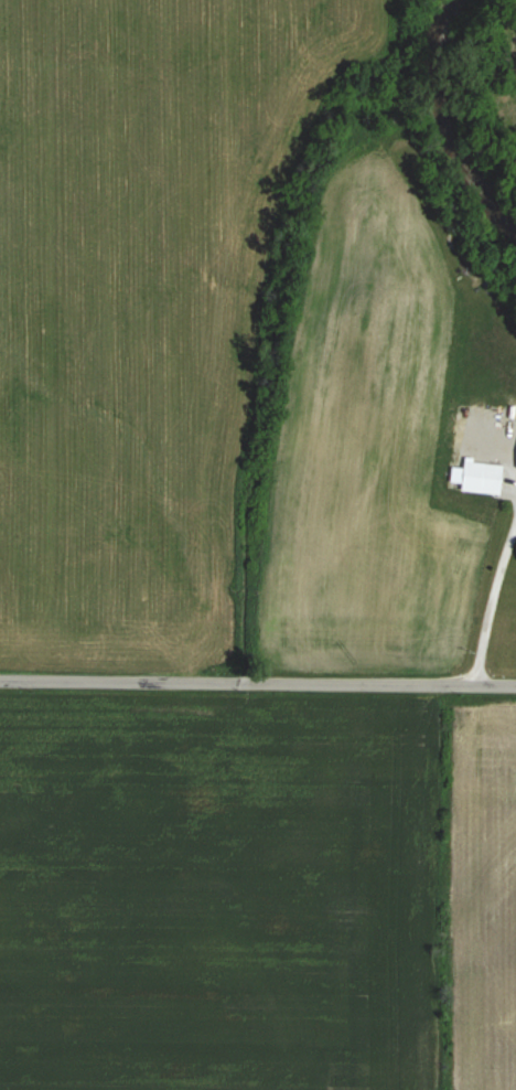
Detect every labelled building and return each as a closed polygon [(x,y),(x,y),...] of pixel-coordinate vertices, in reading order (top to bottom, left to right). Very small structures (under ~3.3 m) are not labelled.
[(503,464),(463,461),(461,491),(500,495),(503,464)]
